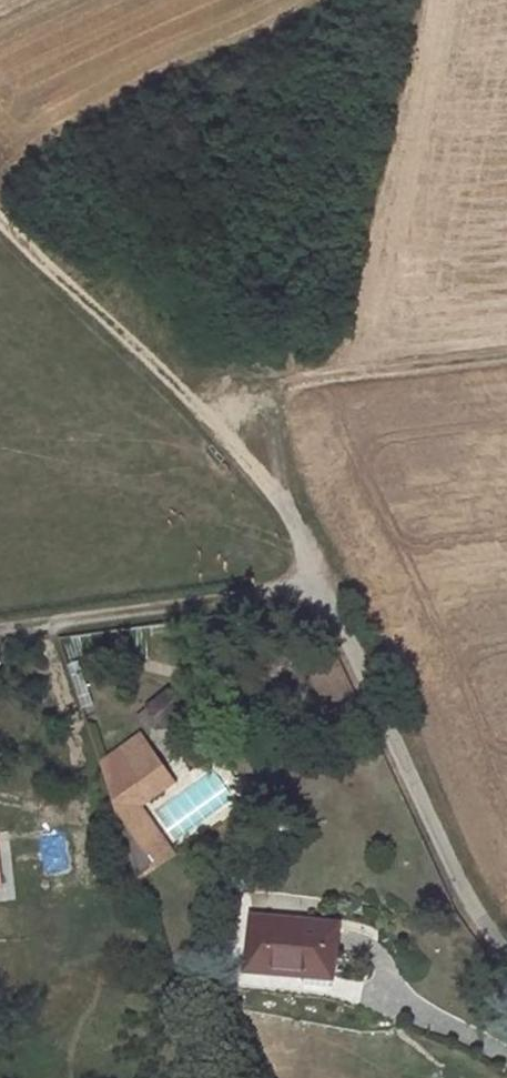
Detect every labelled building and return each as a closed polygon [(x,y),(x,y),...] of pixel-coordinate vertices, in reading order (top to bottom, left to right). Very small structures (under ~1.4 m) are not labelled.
[(172,693),(153,708),(170,729),(189,713),(172,693)] [(128,797),(169,770),(145,736),(103,762),(117,804),(128,797)] [(169,770),(128,797),(135,808),(126,813),(162,869),(181,857),(147,808),(181,788),(169,770)] [(128,797),(117,804),(142,882),(162,869),(126,813),(135,808),(128,797)] [(328,955),(328,917),(239,913),(237,963),(272,964),(273,953),(328,955)]
